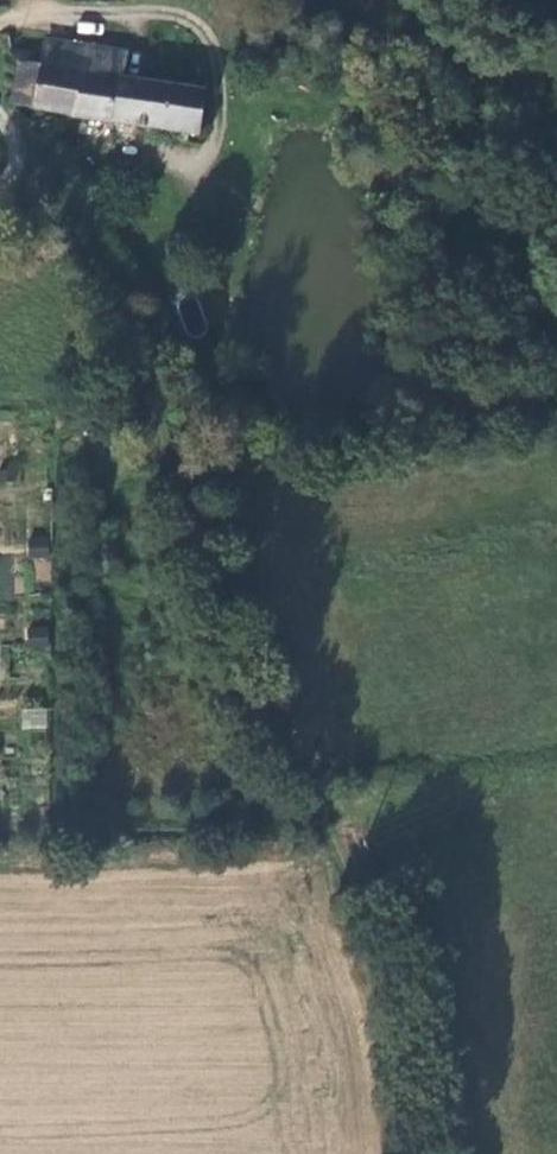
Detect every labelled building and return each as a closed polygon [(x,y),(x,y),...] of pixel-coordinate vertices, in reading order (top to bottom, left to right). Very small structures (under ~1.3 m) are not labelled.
[(20,63),(12,104),(75,116),(200,135),(207,92),(124,80),(128,53),(46,41),(42,67),(20,63)] [(48,542),(30,543),(31,560),(49,560),(48,542)] [(47,632),(29,633),(30,650),(47,650),(47,632)] [(22,729),(46,727),(45,707),(21,709),(22,729)]
